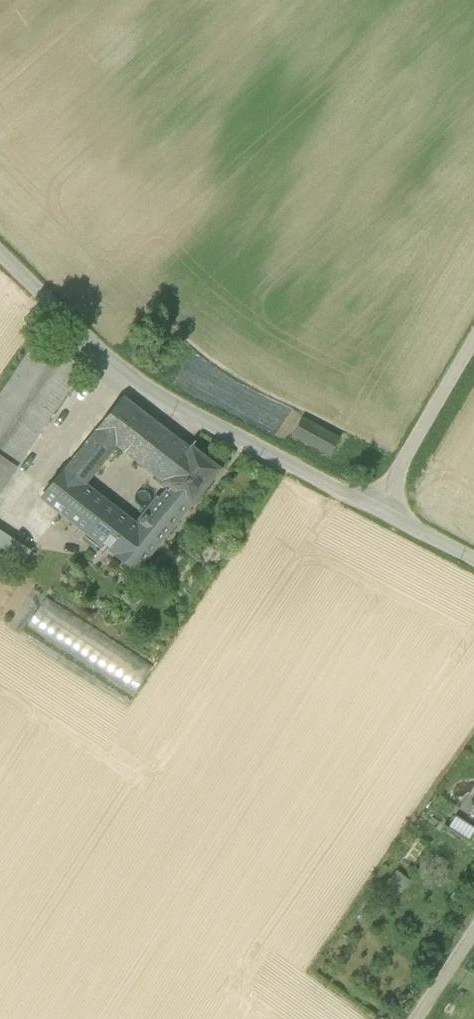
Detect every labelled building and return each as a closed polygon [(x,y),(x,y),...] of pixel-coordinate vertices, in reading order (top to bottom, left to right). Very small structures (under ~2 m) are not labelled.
[(83,368),(39,338),(0,395),(0,498),(83,368)] [(164,482),(191,448),(124,396),(42,498),(114,553),(138,527),(85,485),(116,446),(164,482)] [(335,456),(344,436),(304,417),(295,437),(335,456)] [(114,553),(136,571),(219,470),(191,448),(164,482),(171,489),(138,527),(114,553)] [(473,835),(473,825),(457,819),(453,829),(473,835)]
